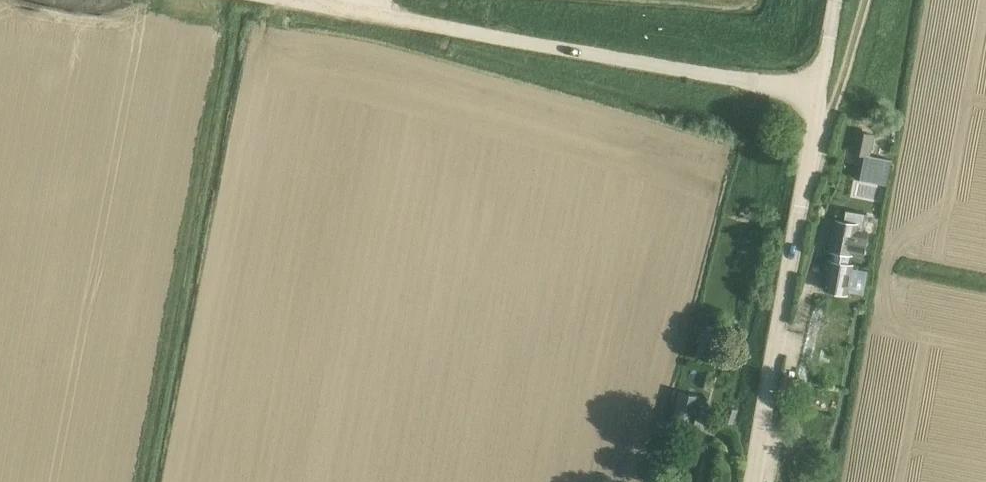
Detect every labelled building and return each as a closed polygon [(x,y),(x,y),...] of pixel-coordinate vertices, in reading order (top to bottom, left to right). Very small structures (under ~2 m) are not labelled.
[(850,152),(852,152),(859,153),(854,179),(873,182),(880,147),(882,137),(875,135),(875,134),(855,128),(850,152)] [(882,137),(880,147),(888,148),(890,138),(882,137)] [(830,262),(825,289),(831,290),(847,293),(848,291),(852,267),(853,264),(849,263),(851,253),(853,253),(865,256),(869,232),(864,231),(867,214),(847,210),(845,221),(836,219),(830,249),(837,251),(835,261),(830,260),(830,262)] [(675,410),(670,430),(693,435),(697,416),(702,396),(681,391),(680,390),(675,410)]
